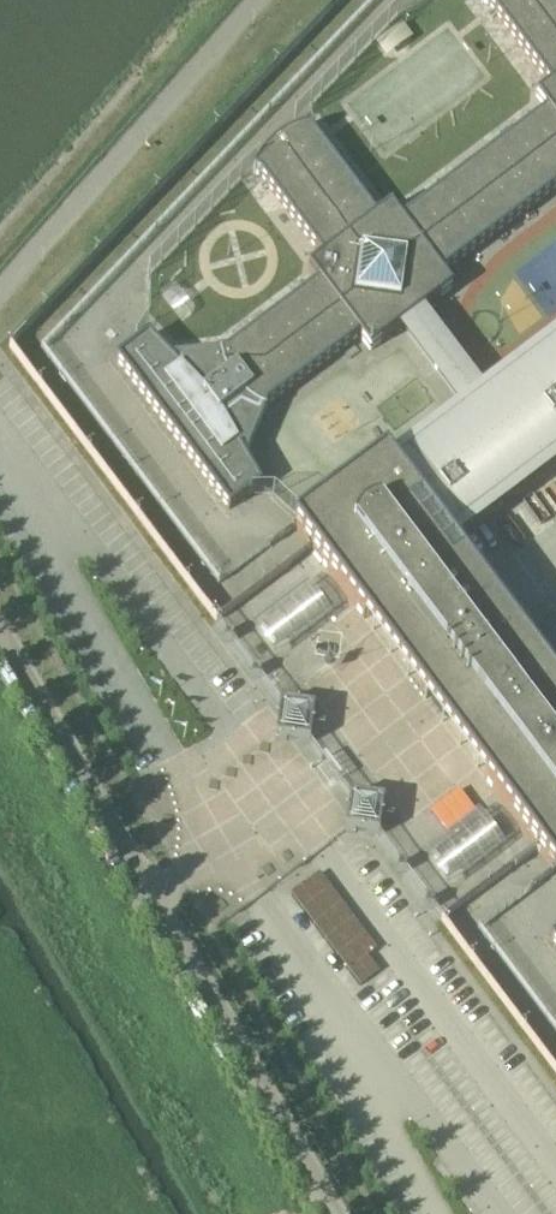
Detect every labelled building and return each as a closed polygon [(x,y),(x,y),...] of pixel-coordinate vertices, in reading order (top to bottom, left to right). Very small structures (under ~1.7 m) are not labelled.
[(306,270),(317,284),(225,353),(219,354),(170,361),(146,336),(115,361),(228,511),(261,487),(244,457),(263,413),(266,407),(358,337),(368,352),(402,326),(467,412),(392,469),(383,457),(292,526),(310,550),(363,620),(373,612),(433,693),(504,639),(444,559),(454,551),(445,539),(555,456),(555,345),(481,401),(417,315),(450,290),(440,275),(555,188),(555,0),(481,0),(480,1),(486,4),(549,87),(534,98),(545,112),(399,222),(389,207),(374,218),(312,136),(311,129),(299,131),(287,136),(276,143),(266,152),(258,162),(252,173),(259,176),(321,259),(306,270)] [(320,619),(301,595),(248,634),(267,660),(320,619)] [(520,660),(449,714),(493,772),(483,780),(535,849),(553,873),(555,871),(555,708),(520,660)] [(308,745),(313,710),(278,706),(274,740),(308,745)] [(377,837),(382,802),(348,798),(343,832),(377,837)] [(491,847),(477,829),(433,862),(446,880),(491,847)] [(291,892),(340,954),(358,940),(309,878),(291,892)]
